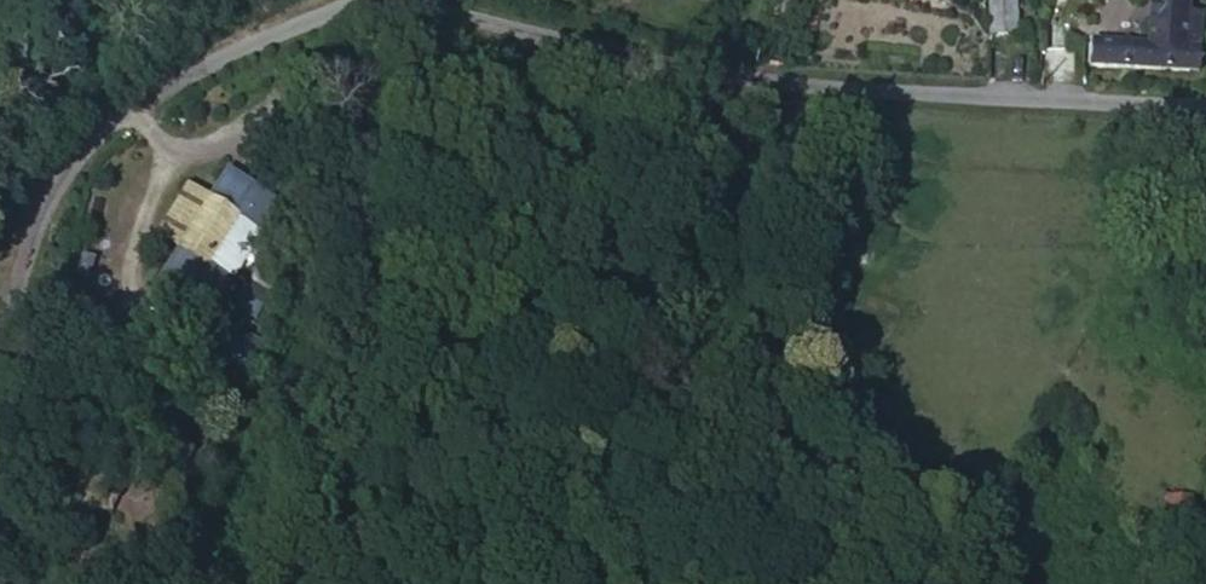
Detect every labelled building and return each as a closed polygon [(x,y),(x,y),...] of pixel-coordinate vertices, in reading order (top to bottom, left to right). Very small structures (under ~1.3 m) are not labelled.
[(979,44),(1007,41),(1004,0),(976,0),(979,44)] [(1130,48),(1087,46),(1087,69),(1195,74),(1197,5),(1183,5),(1147,3),(1146,44),(1146,49),(1130,48)] [(265,199),(218,172),(203,200),(174,251),(155,284),(207,313),(252,233),(248,230),(265,199)] [(153,239),(174,251),(203,200),(182,189),(153,239)] [(81,252),(77,270),(92,273),(95,255),(81,252)] [(248,290),(237,309),(250,316),(260,297),(248,290)] [(1190,495),(1168,495),(1169,521),(1190,521),(1190,495)]
